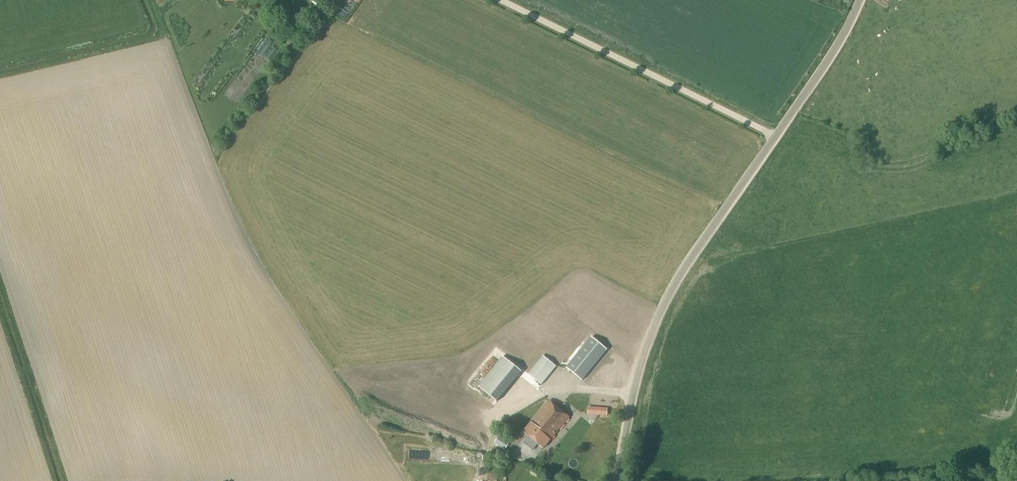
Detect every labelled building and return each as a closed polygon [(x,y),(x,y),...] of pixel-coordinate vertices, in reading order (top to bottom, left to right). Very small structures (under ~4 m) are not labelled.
[(607,349),(592,337),(567,368),(583,380),(607,349)] [(481,387),(499,401),(524,370),(507,356),(481,387)] [(556,367),(543,356),(539,361),(553,372),(556,367)] [(523,433),(543,449),(569,417),(549,401),(523,433)] [(608,408),(598,408),(598,415),(598,416),(607,416),(608,408)] [(510,442),(499,436),(494,444),(505,451),(510,442)] [(99,455),(102,460),(108,457),(105,451),(99,455)] [(484,471),(492,472),(493,456),(484,456),(484,471)] [(442,474),(443,465),(432,464),(431,474),(442,474)]
